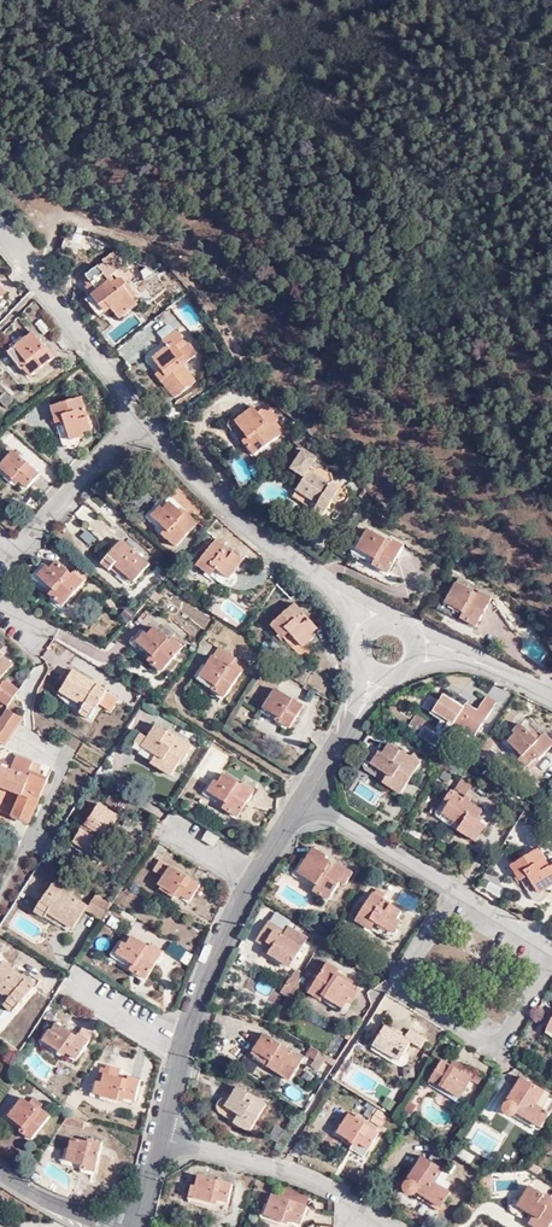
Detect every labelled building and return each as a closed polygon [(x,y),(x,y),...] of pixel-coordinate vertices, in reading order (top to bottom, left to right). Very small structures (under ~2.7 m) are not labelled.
[(105,261),(87,274),(91,281),(89,282),(104,301),(110,298),(121,314),(142,299),(125,278),(120,280),(105,261)] [(181,351),(190,345),(177,329),(162,339),(169,349),(154,359),(166,375),(160,380),(176,399),(195,383),(183,365),(189,361),(181,351)] [(26,332),(3,351),(17,367),(20,365),(28,374),(51,353),(42,343),(39,345),(26,332)] [(198,355),(190,345),(181,351),(189,361),(198,355)] [(79,392),(51,401),(55,414),(50,415),(51,420),(67,415),(73,434),(83,431),(82,424),(89,422),(79,392)] [(267,404),(256,412),(268,425),(270,423),(275,418),(277,416),(267,404)] [(268,425),(256,412),(251,408),(234,424),(249,442),(247,444),(257,455),(280,434),(270,423),(268,425)] [(275,418),(270,423),(280,434),(284,430),(275,418)] [(313,430),(306,425),(294,439),(300,444),(313,430)] [(319,498),(315,506),(324,511),(339,483),(333,479),(330,467),(313,456),(315,454),(303,446),(292,464),(304,472),(297,485),(319,498)] [(0,461),(0,469),(9,478),(12,475),(24,485),(37,473),(12,448),(0,461)] [(293,492),(315,506),(319,498),(297,485),(293,492)] [(180,548),(204,524),(195,516),(192,519),(178,507),(173,513),(169,508),(158,520),(175,536),(172,541),(180,548)] [(93,547),(98,539),(85,531),(80,539),(93,547)] [(405,552),(392,543),(390,546),(371,532),(358,551),(381,566),(378,573),(388,579),(405,552)] [(215,538),(198,563),(209,572),(213,566),(228,578),(242,560),(215,538)] [(125,540),(105,563),(112,570),(118,563),(138,581),(153,565),(125,540)] [(66,608),(87,585),(76,574),(74,577),(61,565),(56,571),(50,568),(42,578),(63,597),(59,602),(66,608)] [(493,597),(484,592),(481,595),(458,583),(449,602),(470,613),(467,620),(478,625),(493,597)] [(298,628),(311,647),(319,640),(315,636),(320,631),(301,605),(275,626),(285,638),(291,633),(298,628)] [(306,651),(311,647),(298,628),(291,633),(306,651)] [(185,650),(174,639),(168,645),(155,632),(148,641),(142,635),(134,645),(156,665),(154,667),(164,676),(185,650)] [(250,661),(222,645),(204,675),(222,686),(219,691),(229,696),(250,661)] [(18,666),(0,650),(0,688),(18,666)] [(115,698),(72,670),(61,690),(83,704),(78,710),(91,718),(96,708),(106,713),(115,698)] [(497,701),(486,695),(478,708),(457,696),(459,692),(449,686),(445,690),(441,687),(428,710),(454,725),(458,719),(467,724),(466,728),(477,734),(497,701)] [(305,708),(278,690),(267,709),(284,720),(282,725),(291,730),(305,708)] [(7,747),(22,718),(4,709),(0,716),(0,744),(7,747)] [(518,725),(521,728),(510,739),(522,751),(519,755),(529,762),(536,754),(540,756),(551,742),(551,741),(544,734),(542,736),(536,731),(536,732),(523,720),(518,725)] [(190,745),(153,722),(140,743),(159,755),(154,763),(169,773),(178,758),(181,759),(190,745)] [(500,741),(494,737),(483,754),(489,758),(500,741)] [(393,776),(388,784),(403,794),(423,764),(393,743),(385,753),(383,752),(375,763),(393,776)] [(26,778),(28,774),(31,766),(15,758),(9,771),(26,778)] [(369,771),(388,784),(393,776),(375,763),(369,771)] [(28,774),(26,778),(9,771),(0,767),(0,792),(18,800),(10,819),(28,827),(46,781),(28,774)] [(253,788),(241,780),(239,783),(224,774),(217,782),(212,779),(206,791),(229,806),(228,810),(238,816),(253,788)] [(468,791),(473,782),(461,776),(456,786),(468,791)] [(361,785),(356,793),(368,801),(373,792),(361,785)] [(458,805),(452,816),(464,824),(462,830),(479,842),(490,825),(481,819),(487,809),(455,790),(449,799),(453,802),(458,805)] [(117,807),(121,800),(113,795),(108,802),(117,807)] [(120,815),(100,801),(88,820),(85,819),(75,835),(86,842),(83,846),(102,858),(110,846),(97,838),(109,823),(113,826),(120,815)] [(446,813),(452,816),(458,805),(453,802),(446,813)] [(217,833),(209,827),(202,837),(210,843),(217,833)] [(214,846),(221,835),(217,833),(210,843),(214,846)] [(358,872),(341,863),(340,865),(329,859),(331,856),(318,848),(302,873),(327,889),(323,895),(332,901),(346,880),(350,884),(358,872)] [(547,894),(551,891),(551,860),(547,851),(518,868),(527,884),(539,876),(547,894)] [(201,884),(164,859),(156,871),(165,876),(160,885),(177,896),(180,892),(192,900),(201,884)] [(537,900),(547,894),(539,876),(527,884),(537,900)] [(72,891),(54,880),(36,909),(46,916),(54,904),(61,908),(57,915),(65,919),(63,921),(74,928),(88,905),(70,894),(72,891)] [(379,923),(397,934),(405,921),(401,918),(404,911),(378,894),(362,921),(376,929),(379,923)] [(104,923),(114,907),(100,898),(90,915),(104,923)] [(279,948),(275,954),(296,968),(314,940),(295,928),(293,932),(275,922),(263,941),(271,947),(274,944),(279,948)] [(393,939),(397,934),(379,923),(376,929),(393,939)] [(168,952),(155,942),(152,945),(135,935),(131,940),(127,938),(120,950),(144,966),(140,973),(151,979),(168,952)] [(269,950),(275,954),(279,948),(274,944),(271,947),(269,950)] [(366,992),(358,986),(356,990),(349,986),(350,983),(342,977),(345,972),(334,964),(316,994),(329,1001),(330,998),(347,1010),(354,1000),(359,1003),(366,992)] [(0,975),(0,998),(9,1006),(5,1010),(14,1018),(40,990),(30,982),(26,986),(6,968),(0,975)] [(288,994),(295,999),(310,977),(304,973),(297,983),(294,985),(288,994)] [(284,993),(278,989),(271,1001),(277,1004),(284,993)] [(54,1031),(48,1044),(66,1055),(67,1052),(82,1060),(96,1038),(85,1030),(81,1038),(61,1026),(57,1033),(54,1031)] [(430,1041),(414,1030),(408,1039),(389,1027),(378,1043),(386,1048),(385,1050),(402,1061),(414,1042),(425,1050),(430,1041)] [(284,1070),(295,1078),(307,1061),(269,1038),(259,1053),(275,1063),(274,1068),(282,1074),(284,1070)] [(480,1072),(465,1062),(462,1067),(449,1059),(437,1078),(446,1085),(445,1087),(463,1099),(480,1072)] [(146,1081),(134,1078),(133,1080),(123,1078),(126,1070),(114,1067),(112,1071),(106,1070),(100,1097),(129,1103),(130,1099),(141,1101),(146,1081)] [(293,1081),(295,1078),(284,1070),(282,1074),(293,1081)] [(527,1074),(517,1094),(521,1097),(519,1100),(517,1099),(512,1100),(510,1104),(509,1106),(509,1110),(511,1112),(513,1114),(517,1115),(524,1112),(547,1126),(551,1117),(551,1090),(527,1074)] [(252,1108),(245,1120),(260,1128),(275,1104),(248,1089),(241,1101),(252,1108)] [(28,1101),(14,1120),(32,1133),(29,1136),(39,1142),(56,1118),(46,1111),(44,1113),(28,1101)] [(233,1114),(245,1120),(252,1108),(241,1101),(233,1114)] [(381,1130),(353,1112),(341,1131),(358,1142),(360,1139),(372,1147),(381,1130)] [(92,1136),(94,1126),(74,1121),(68,1131),(92,1136)] [(274,1128),(270,1142),(280,1145),(284,1132),(274,1128)] [(112,1152),(100,1147),(98,1151),(81,1145),(75,1165),(96,1172),(95,1175),(105,1177),(112,1152)] [(454,1164),(435,1153),(424,1172),(433,1178),(429,1183),(424,1179),(420,1180),(416,1181),(414,1184),(413,1188),(414,1192),(418,1196),(422,1196),(428,1194),(450,1207),(463,1186),(448,1176),(454,1164)] [(344,1163),(342,1175),(356,1177),(358,1165),(344,1163)] [(236,1189),(202,1180),(200,1190),(195,1189),(191,1202),(215,1208),(217,1203),(232,1206),(236,1189)] [(538,1189),(525,1209),(542,1221),(538,1226),(551,1226),(551,1198),(538,1189)] [(289,1203),(308,1208),(310,1199),(287,1192),(285,1200),(289,1203)] [(303,1224),(308,1208),(289,1203),(285,1200),(274,1196),(268,1218),(288,1224),(290,1220),(303,1224)]
